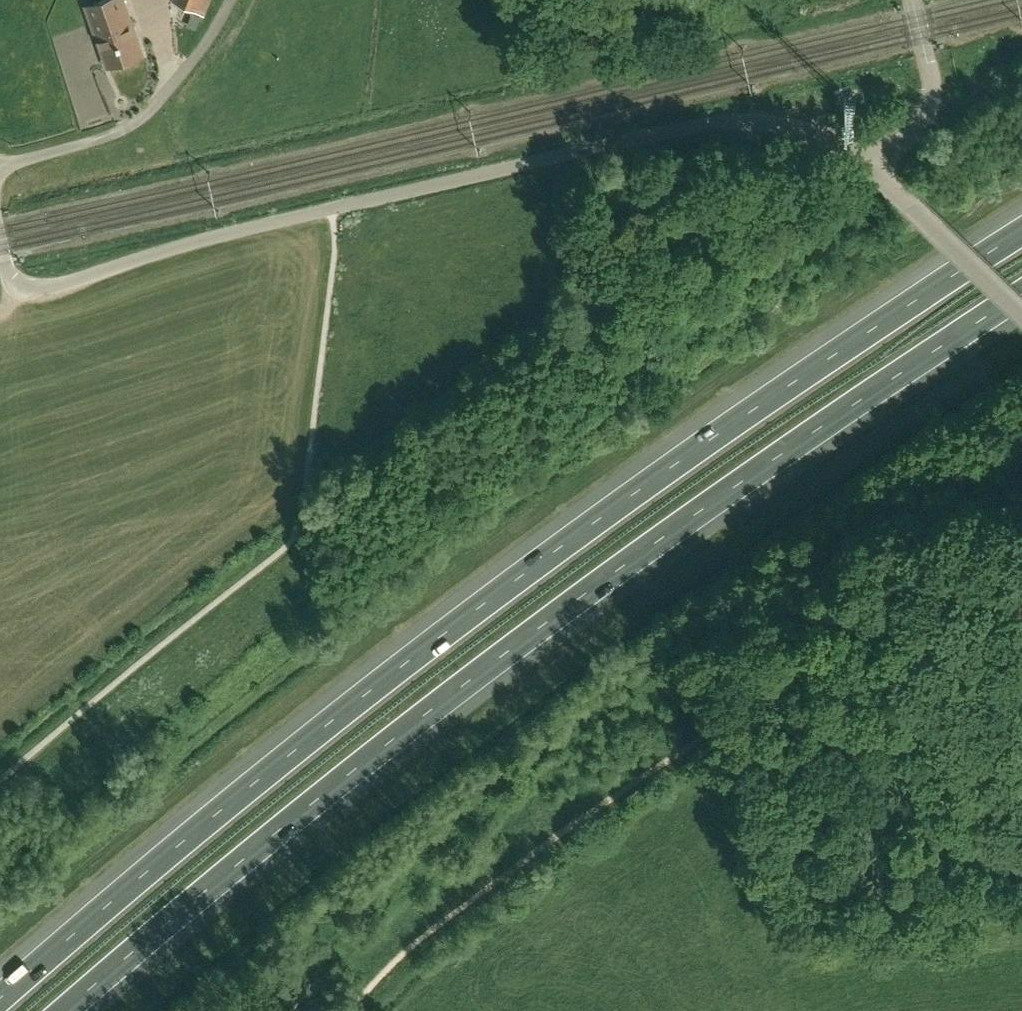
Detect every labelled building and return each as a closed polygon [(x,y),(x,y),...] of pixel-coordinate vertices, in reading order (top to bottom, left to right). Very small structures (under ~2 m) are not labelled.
[(125,9),(122,0),(100,0),(87,5),(108,66),(141,55),(125,9)] [(195,12),(200,0),(174,0),(172,3),(195,12)]
